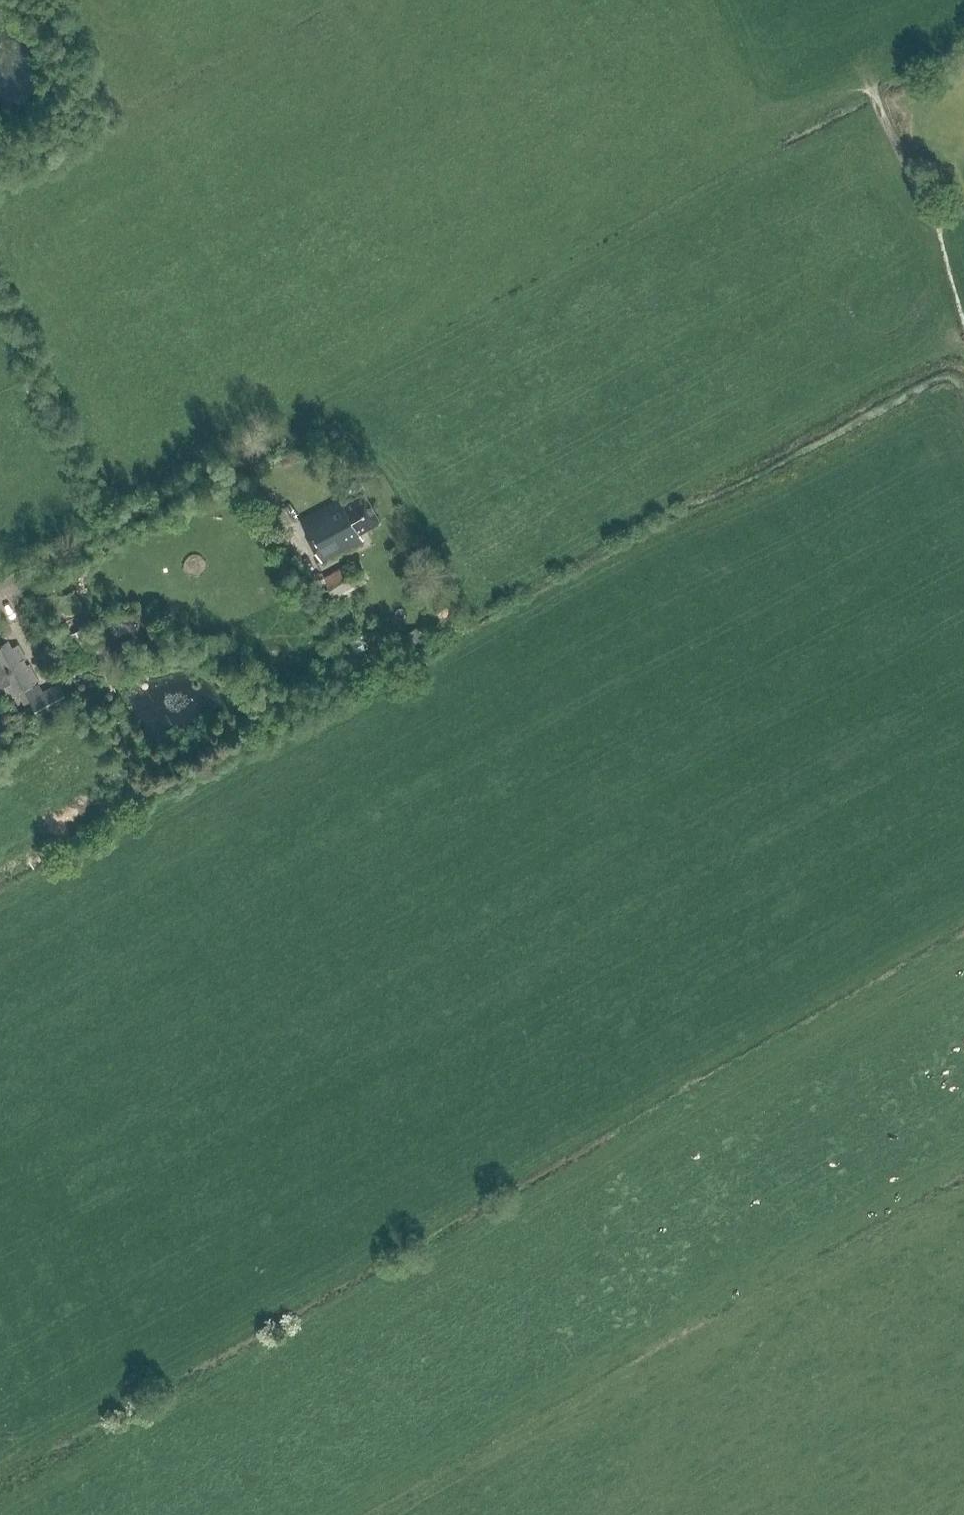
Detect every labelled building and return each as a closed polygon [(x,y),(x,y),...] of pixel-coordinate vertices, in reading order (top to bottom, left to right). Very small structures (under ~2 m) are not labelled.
[(381,523),(366,494),(344,505),(341,499),(305,518),(327,560),(364,540),(360,534),(381,523)] [(365,581),(355,562),(326,578),(336,597),(365,581)] [(38,684),(29,666),(26,667),(24,662),(26,661),(18,646),(11,649),(8,643),(0,647),(0,687),(3,687),(9,700),(24,692),(28,701),(39,695),(35,686),(38,684)] [(30,701),(41,721),(71,705),(60,685),(30,701)] [(24,733),(18,720),(0,730),(0,743),(1,745),(24,733)]
